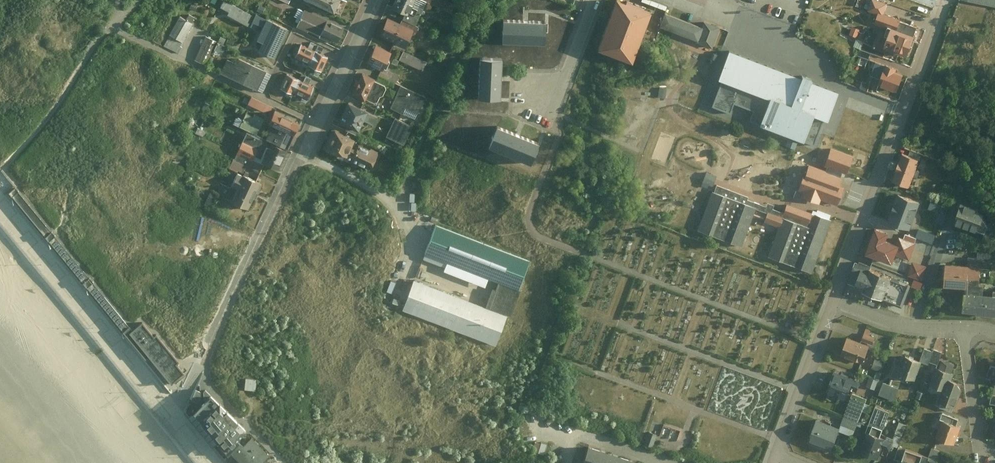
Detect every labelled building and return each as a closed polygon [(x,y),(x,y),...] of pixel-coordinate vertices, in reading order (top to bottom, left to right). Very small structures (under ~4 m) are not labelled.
[(347,1),(346,0),(307,0),(341,15),(347,1)] [(393,7),(388,5),(385,12),(393,15),(395,11),(404,14),(401,20),(416,27),(427,4),(418,0),(396,0),(393,7)] [(622,0),(621,0),(601,51),(633,63),(654,12),(644,9),(645,6),(630,0),(629,3),(622,0)] [(877,0),(872,0),(867,12),(875,15),(871,25),(884,30),(877,48),(907,59),(919,28),(884,14),(888,4),(877,0)] [(251,26),(256,16),(225,1),(220,11),(251,26)] [(339,44),(346,29),(328,21),(300,8),(296,16),(303,19),(300,26),(321,36),(325,38),(339,44)] [(667,14),(661,28),(712,47),(720,27),(705,22),(703,28),(667,14)] [(194,24),(181,18),(167,46),(181,52),(194,24)] [(411,35),(412,32),(399,26),(387,20),(384,28),(380,26),(376,35),(379,37),(404,49),(411,35)] [(416,27),(401,20),(399,26),(412,32),(411,35),(414,35),(417,35),(419,32),(419,28),(416,27)] [(527,21),(506,20),(506,42),(548,43),(548,21),(527,21)] [(265,44),(262,51),(277,58),(290,31),(274,24),(268,21),(264,31),(259,41),(265,44)] [(852,25),(851,34),(859,35),(860,27),(852,25)] [(208,64),(218,42),(206,37),(196,59),(208,64)] [(393,50),(377,43),(373,52),(369,61),(384,68),(393,50)] [(297,57),(311,63),(317,50),(305,45),(303,44),(297,57)] [(317,50),(311,63),(324,69),(330,56),(327,55),(317,50)] [(404,50),(400,60),(425,70),(429,61),(404,50)] [(829,120),(840,91),(813,81),(814,78),(807,75),(804,74),(803,77),(731,50),(720,78),(723,79),(714,104),(730,110),(734,101),(754,109),(750,119),(815,143),(825,118),(829,120)] [(503,58),(481,57),(480,98),(502,98),(502,76),(503,58)] [(263,83),(268,71),(241,58),(238,63),(229,59),(222,74),(259,91),(263,83)] [(901,91),(907,75),(896,71),(897,68),(876,61),(871,73),(877,75),(875,82),(901,91)] [(283,87),(297,94),(303,81),(292,75),(289,74),(283,87)] [(370,78),(360,74),(357,81),(355,80),(353,79),(349,87),(353,89),(350,97),(361,102),(362,99),(371,102),(374,101),(376,97),(379,96),(382,88),(381,86),(369,81),(370,78)] [(306,75),(303,81),(309,84),(312,78),(306,75)] [(863,79),(861,86),(869,89),(871,82),(863,79)] [(303,81),(297,94),(310,100),(316,87),(313,86),(309,84),(303,81)] [(426,99),(403,89),(395,111),(405,116),(408,109),(420,115),(426,99)] [(374,127),(377,119),(366,113),(346,104),(336,125),(357,134),(362,121),(374,127)] [(298,126),(270,113),(266,124),(270,126),(264,140),(284,149),(286,145),(291,145),(292,142),(294,138),(293,136),(295,132),(298,131),(299,129),(298,126)] [(257,136),(264,120),(253,115),(251,118),(244,115),(243,118),(245,119),(244,123),(235,119),(232,125),(257,136)] [(414,128),(397,121),(389,139),(405,146),(414,128)] [(519,135),(499,127),(492,146),(532,162),(540,143),(519,135)] [(329,138),(324,149),(346,159),(348,155),(374,167),(381,154),(372,149),(371,152),(367,151),(366,153),(352,147),(355,140),(333,129),(329,138)] [(250,161),(259,140),(245,134),(233,160),(240,163),(248,167),(250,161)] [(281,163),(285,153),(270,147),(268,151),(264,149),(260,157),(264,159),(261,166),(276,172),(281,163)] [(852,155),(833,148),(828,162),(847,169),(852,155)] [(921,158),(904,152),(901,162),(898,170),(895,179),(912,185),(921,158)] [(236,172),(240,163),(233,160),(230,169),(236,172)] [(259,165),(250,161),(248,167),(256,170),(259,165)] [(815,196),(838,205),(845,186),(841,184),(843,179),(812,166),(802,189),(806,191),(805,195),(814,199),(815,196)] [(940,166),(939,178),(956,180),(957,168),(940,166)] [(707,170),(704,181),(714,184),(718,174),(707,170)] [(253,194),(257,195),(259,187),(256,186),(257,183),(235,175),(225,200),(247,209),(252,196),(253,194)] [(17,186),(10,191),(12,193),(49,238),(87,284),(127,333),(128,334),(134,329),(133,327),(93,279),(55,233),(18,188),(17,186)] [(744,247),(757,212),(782,221),(768,257),(813,274),(833,223),(788,206),(785,214),(773,209),(774,205),(767,203),(766,207),(748,200),(749,198),(719,186),(716,194),(713,193),(699,230),(744,247)] [(212,189),(206,202),(212,205),(218,192),(212,189)] [(923,203),(899,193),(889,221),(913,230),(923,203)] [(930,207),(939,210),(942,203),(933,199),(930,207)] [(980,207),(963,201),(956,222),(978,230),(988,231),(991,224),(980,207)] [(947,214),(941,212),(938,221),(944,223),(947,214)] [(484,309),(414,282),(403,310),(496,346),(529,261),(436,225),(421,264),(491,290),(484,309)] [(913,259),(919,242),(879,227),(870,252),(896,262),(900,254),(913,259)] [(934,242),(937,233),(921,227),(917,236),(934,242)] [(970,264),(992,264),(992,250),(979,250),(979,256),(970,256),(970,264)] [(894,275),(859,262),(851,281),(864,286),(862,292),(884,300),(894,275)] [(928,266),(915,262),(910,276),(924,281),(928,266)] [(947,264),(946,287),(969,288),(968,313),(994,314),(994,296),(983,295),(985,266),(947,264)] [(894,275),(884,300),(905,308),(914,283),(894,275)] [(151,356),(173,383),(186,372),(178,363),(181,361),(158,333),(155,336),(154,335),(144,322),(134,329),(128,334),(148,358),(151,356)] [(870,345),(848,337),(840,358),(863,366),(870,345)] [(924,360),(907,355),(904,363),(896,360),(890,377),(916,385),(924,360)] [(873,367),(884,370),(887,359),(876,356),(873,367)] [(957,374),(938,368),(932,386),(945,390),(941,403),(957,408),(963,386),(954,383),(957,374)] [(855,378),(834,371),(826,395),(847,402),(855,378)] [(868,384),(877,387),(880,378),(871,375),(868,384)] [(258,389),(259,379),(248,378),(247,389),(258,389)] [(894,396),(897,384),(885,381),(881,393),(894,396)] [(198,389),(193,398),(199,401),(206,393),(198,389)] [(191,412),(193,420),(225,455),(229,452),(240,442),(249,432),(216,397),(208,390),(206,393),(199,401),(197,403),(191,412)] [(857,428),(868,396),(853,391),(842,423),(857,428)] [(897,412),(880,406),(864,453),(880,459),(897,412)] [(840,428),(816,420),(808,442),(833,451),(840,428)] [(900,420),(897,431),(904,433),(907,422),(900,420)] [(962,426),(945,420),(939,439),(956,444),(962,426)] [(650,430),(646,443),(654,446),(659,433),(650,430)] [(252,437),(243,445),(240,442),(229,452),(231,455),(239,462),(262,462),(271,455),(252,437)] [(589,450),(585,462),(630,462),(589,450)]
